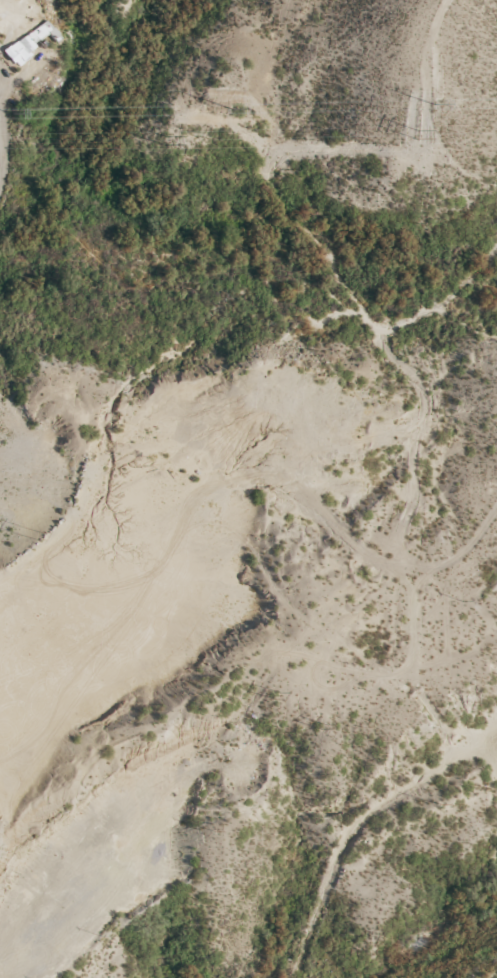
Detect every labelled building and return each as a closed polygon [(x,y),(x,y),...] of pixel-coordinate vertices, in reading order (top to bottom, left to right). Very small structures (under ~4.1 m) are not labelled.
[(54,32),(45,20),(4,51),(14,64),(54,32)]
